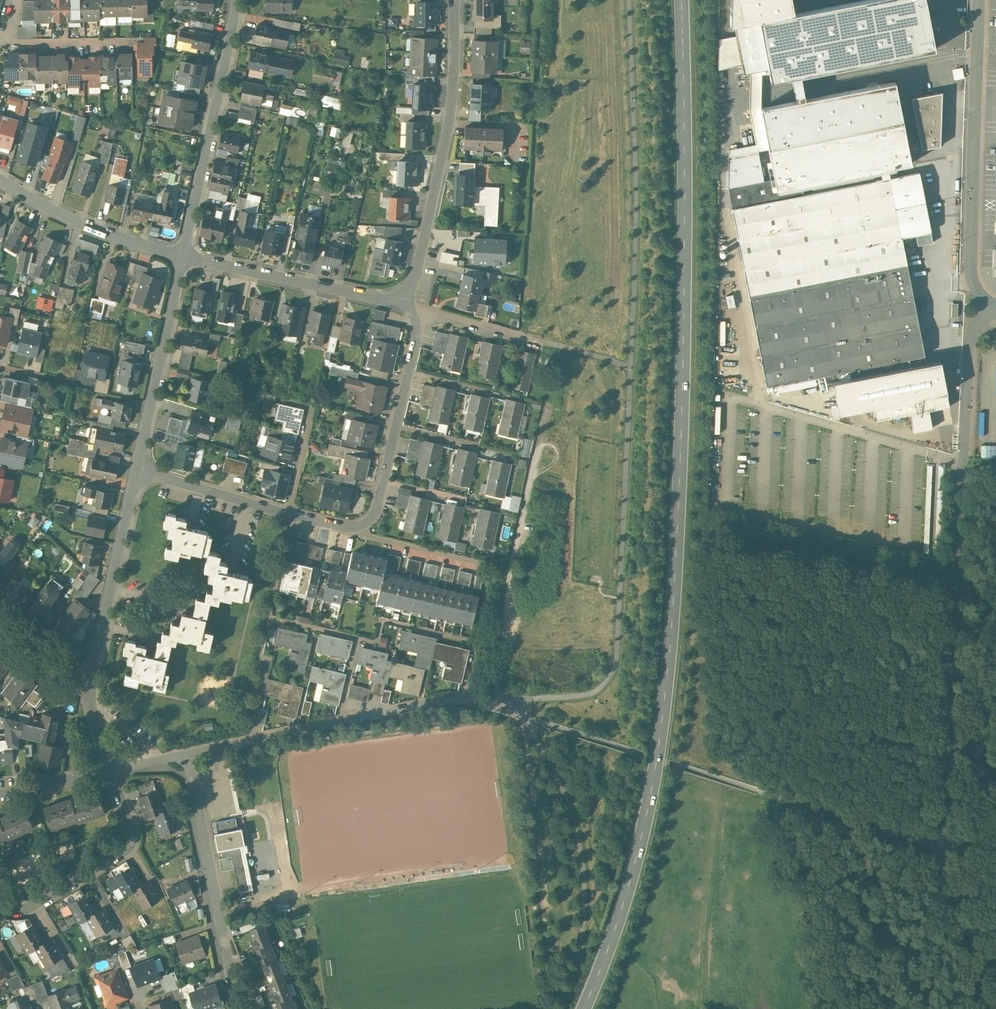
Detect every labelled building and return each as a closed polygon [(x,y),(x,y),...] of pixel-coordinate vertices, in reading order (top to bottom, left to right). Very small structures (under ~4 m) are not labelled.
[(52,0),(36,0),(36,8),(36,14),(36,17),(43,17),(43,20),(52,21),(52,0)] [(52,21),(57,21),(60,23),(63,21),(68,21),(68,0),(52,0),(52,21)] [(68,21),(84,20),(84,18),(84,0),(68,0),(68,21)] [(84,18),(84,20),(100,20),(100,16),(100,0),(84,0),(84,18)] [(116,0),(100,0),(100,16),(116,16),(116,0)] [(116,16),(132,15),(132,0),(116,0),(116,16)] [(132,15),(144,15),(147,15),(147,5),(147,0),(132,0),(132,15)] [(197,5),(197,9),(214,9),(214,0),(197,0),(197,5)] [(267,10),(282,10),(282,11),(292,11),(292,0),(268,0),(267,10)] [(475,10),(473,11),(473,20),(474,20),(492,20),(492,15),(491,0),(475,0),(475,10)] [(791,0),(731,0),(730,26),(759,21),(794,14),(791,0)] [(759,21),(768,70),(771,81),(786,78),(786,79),(792,78),(800,76),(934,50),(925,1),(924,0),(864,0),(794,14),(759,21)] [(435,2),(417,2),(417,16),(414,16),(415,25),(435,25),(435,2)] [(154,5),(147,5),(147,15),(144,15),(144,22),(154,22),(154,11),(154,5)] [(501,15),(492,15),(492,20),(491,28),(500,28),(501,15)] [(492,20),(474,20),(475,33),(491,34),(491,28),(492,20)] [(214,24),(197,21),(196,26),(213,30),(214,24)] [(759,21),(734,26),(736,35),(742,65),(744,74),(768,70),(759,21)] [(274,28),(258,25),(254,41),(270,45),(271,44),(274,28)] [(22,27),(17,27),(17,39),(36,39),(36,27),(36,26),(22,27)] [(289,31),(274,28),(271,44),(286,47),(289,31)] [(194,34),(180,30),(178,40),(185,42),(192,43),(194,34)] [(212,34),(195,30),(194,34),(192,43),(191,47),(198,48),(209,50),(212,34)] [(424,30),(410,30),(410,38),(413,38),(413,37),(424,38),(424,30)] [(491,34),(475,33),(474,40),(473,40),(472,55),(496,57),(497,41),(490,41),(491,34)] [(736,35),(719,39),(718,70),(742,65),(736,35)] [(424,38),(413,37),(413,38),(412,52),(435,53),(436,47),(436,39),(424,38)] [(192,43),(185,42),(183,50),(197,53),(198,48),(191,47),(192,43)] [(153,44),(138,44),(138,52),(136,52),(136,60),(138,60),(138,71),(149,71),(151,61),(151,52),(153,52),(153,44)] [(334,62),(350,64),(351,55),(345,55),(346,49),(336,47),(334,62)] [(269,54),(252,51),(248,68),(266,71),(269,56),(269,54)] [(435,53),(412,52),(411,67),(411,68),(422,68),(434,69),(435,53)] [(20,53),(9,53),(9,64),(6,64),(6,67),(5,78),(20,78),(20,53)] [(37,53),(20,53),(20,78),(36,78),(36,57),(37,57),(37,53)] [(132,54),(116,54),(116,56),(117,78),(132,78),(133,78),(132,54)] [(496,57),(472,55),(471,71),(472,71),(472,78),(489,78),(489,72),(495,72),(496,57)] [(52,81),(52,56),(37,57),(36,57),(36,78),(36,79),(36,81),(52,81)] [(68,56),(52,56),(52,81),(58,81),(68,81),(68,56)] [(84,60),(75,60),(75,56),(68,56),(68,81),(69,85),(80,85),(80,77),(84,77),(84,60)] [(100,56),(94,56),(94,60),(84,60),(84,77),(89,77),(89,85),(101,85),(101,82),(100,56)] [(116,56),(100,56),(101,82),(117,82),(117,78),(116,56)] [(294,61),(269,56),(266,71),(291,76),(294,61)] [(205,66),(182,61),(177,83),(186,85),(199,87),(200,88),(205,66)] [(247,68),(237,66),(235,73),(246,75),(247,68)] [(318,66),(316,80),(341,84),(343,71),(318,66)] [(961,68),(952,69),(954,80),(963,79),(961,68)] [(408,74),(406,74),(406,84),(413,85),(414,84),(433,85),(433,76),(434,76),(434,75),(422,75),(408,74)] [(804,99),(800,76),(792,78),(796,101),(804,99)] [(265,86),(245,82),(242,100),(256,103),(261,104),(264,90),(265,86)] [(796,101),(760,108),(768,149),(903,122),(895,82),(804,99),(796,101)] [(483,83),(479,83),(479,84),(472,84),(472,85),(473,85),(473,91),(472,91),(471,107),(471,108),(481,108),(490,109),(490,97),(497,98),(497,88),(491,87),(491,85),(483,84),(483,83)] [(433,85),(414,84),(413,85),(412,108),(429,109),(432,109),(433,100),(432,100),(433,86),(434,86),(434,85),(433,85)] [(199,87),(186,85),(184,93),(197,96),(199,87)] [(275,92),(264,90),(261,104),(272,106),(275,92)] [(942,92),(911,98),(921,149),(940,146),(941,122),(944,122),(944,116),(941,116),(942,92)] [(196,101),(165,95),(159,122),(190,129),(196,101)] [(342,108),(343,97),(324,95),(323,107),(342,108)] [(29,101),(23,100),(19,113),(25,114),(29,101)] [(281,112),(292,115),(295,105),(284,101),(281,112)] [(255,108),(241,105),(240,114),(256,117),(258,108),(255,108)] [(481,108),(471,108),(471,107),(469,107),(468,121),(480,121),(481,108)] [(412,114),(400,113),(400,121),(406,122),(406,121),(414,122),(414,114),(412,114)] [(81,140),(87,117),(79,114),(73,137),(81,140)] [(19,120),(3,115),(0,126),(15,130),(16,131),(19,120)] [(414,122),(406,121),(406,122),(405,148),(425,149),(426,133),(425,133),(426,122),(414,122)] [(40,146),(46,127),(30,122),(24,141),(30,143),(40,146)] [(903,122),(768,149),(774,179),(764,181),(728,188),(732,209),(890,178),(888,168),(911,164),(903,122)] [(0,126),(0,127),(0,144),(11,147),(15,130),(0,126)] [(333,126),(332,135),(341,136),(342,127),(333,126)] [(503,128),(465,126),(464,148),(476,149),(476,154),(490,155),(490,150),(502,150),(503,128)] [(244,138),(222,133),(219,146),(238,150),(239,145),(243,146),(244,138)] [(72,142),(56,138),(50,158),(49,162),(62,167),(64,162),(66,163),(68,154),(69,155),(72,148),(70,147),(72,142)] [(30,143),(24,141),(19,160),(35,164),(40,149),(40,146),(30,143)] [(113,143),(104,141),(103,148),(112,150),(113,143)] [(112,150),(103,148),(100,162),(108,164),(112,150)] [(758,151),(729,156),(728,188),(764,181),(758,151)] [(405,153),(388,152),(387,161),(397,162),(397,161),(404,161),(405,153)] [(240,158),(227,155),(226,161),(239,164),(240,158)] [(128,160),(116,157),(112,175),(121,177),(123,178),(128,160)] [(100,166),(85,161),(74,189),(89,195),(100,166)] [(234,166),(215,161),(213,174),(231,178),(234,166)] [(404,161),(397,161),(397,162),(397,171),(398,171),(397,183),(396,183),(396,184),(417,186),(418,177),(416,177),(417,163),(418,163),(418,162),(404,161)] [(62,167),(49,162),(42,178),(56,183),(62,167)] [(475,163),(460,162),(459,174),(474,175),(475,163)] [(919,172),(890,178),(901,238),(916,235),(918,245),(933,243),(919,172)] [(231,178),(213,174),(210,186),(228,191),(231,178)] [(499,187),(474,186),(474,175),(459,174),(455,174),(454,203),(485,205),(484,225),(497,226),(499,187)] [(121,177),(112,175),(109,185),(118,187),(121,177)] [(169,178),(162,176),(160,187),(166,188),(169,178)] [(890,178),(732,209),(749,297),(907,266),(901,238),(890,178)] [(118,187),(109,185),(106,200),(121,204),(125,189),(118,187)] [(397,190),(383,189),(383,198),(391,198),(391,197),(397,198),(397,190)] [(174,193),(164,191),(161,204),(171,206),(174,193)] [(397,198),(391,197),(391,198),(391,206),(389,206),(388,219),(399,220),(399,219),(409,220),(409,219),(408,219),(409,208),(410,198),(397,198)] [(156,203),(136,199),(132,218),(140,220),(141,217),(152,220),(156,203)] [(237,203),(224,199),(223,207),(236,210),(237,203)] [(10,216),(12,205),(5,203),(3,215),(10,216)] [(161,204),(156,203),(152,220),(170,224),(174,207),(171,206),(161,204)] [(223,207),(219,206),(216,217),(225,219),(225,220),(233,222),(236,210),(223,207)] [(243,210),(242,210),(238,226),(250,228),(254,212),(243,210)] [(320,217),(310,215),(309,212),(306,211),(303,213),(302,213),(298,231),(317,235),(316,235),(320,217)] [(216,217),(203,214),(199,235),(221,239),(225,220),(225,219),(216,217)] [(32,228),(18,220),(10,234),(12,235),(24,243),(32,228)] [(286,227),(285,233),(281,252),(287,253),(294,224),(287,223),(286,227)] [(154,224),(152,234),(159,235),(161,226),(154,224)] [(286,227),(276,224),(275,231),(285,233),(286,227)] [(238,226),(237,225),(233,242),(253,246),(256,230),(250,228),(238,226)] [(275,231),(267,229),(262,249),(281,253),(281,252),(285,233),(275,231)] [(317,235),(298,231),(297,239),(296,239),(293,256),(302,258),(301,261),(311,263),(317,235)] [(24,243),(12,235),(7,243),(19,250),(24,243)] [(60,243),(46,236),(39,250),(42,251),(54,256),(56,252),(60,243)] [(508,239),(476,238),(475,262),(507,264),(508,239)] [(403,242),(387,239),(384,251),(382,260),(389,262),(399,264),(403,242)] [(65,246),(60,243),(56,252),(61,255),(65,246)] [(97,249),(84,245),(81,253),(90,256),(94,258),(97,249)] [(344,249),(326,246),(323,262),(340,266),(344,249)] [(384,251),(375,249),(370,272),(380,274),(383,260),(382,260),(384,251)] [(444,250),(441,260),(458,265),(461,254),(444,250)] [(31,252),(23,251),(19,271),(26,272),(31,252)] [(54,256),(42,251),(36,263),(38,264),(34,274),(35,275),(40,277),(45,267),(48,268),(54,256)] [(81,253),(76,251),(71,265),(72,266),(85,270),(86,270),(90,256),(81,253)] [(389,262),(383,260),(380,274),(379,274),(386,276),(389,262)] [(135,263),(129,261),(125,273),(133,275),(135,263)] [(36,263),(31,262),(27,279),(33,281),(35,275),(34,274),(38,264),(36,263)] [(109,262),(104,277),(100,289),(99,294),(116,301),(123,282),(119,281),(124,267),(109,262)] [(148,267),(135,263),(133,275),(132,280),(140,283),(144,274),(145,274),(148,267)] [(78,268),(72,266),(68,277),(74,279),(78,268)] [(907,266),(749,297),(767,387),(838,373),(849,370),(924,356),(907,266)] [(85,270),(78,268),(74,279),(81,282),(85,270)] [(497,274),(484,271),(482,278),(486,279),(492,280),(492,281),(496,281),(497,274)] [(145,274),(144,274),(140,283),(139,289),(142,290),(137,303),(152,308),(161,279),(145,274)] [(482,278),(463,274),(462,280),(461,280),(460,289),(480,294),(482,284),(484,285),(486,279),(482,278)] [(220,279),(214,277),(212,289),(218,290),(220,279)] [(67,288),(60,286),(58,297),(64,299),(66,292),(67,288)] [(212,292),(197,289),(192,309),(193,309),(191,315),(206,318),(208,312),(212,292)] [(480,294),(460,289),(456,306),(475,311),(476,311),(478,303),(480,294)] [(236,293),(223,291),(219,310),(230,312),(234,313),(236,306),(233,306),(236,293)] [(73,294),(66,292),(64,299),(71,300),(73,294)] [(727,295),(729,307),(737,305),(735,294),(727,295)] [(57,298),(46,295),(45,302),(46,302),(46,303),(47,303),(47,302),(55,304),(57,298)] [(64,299),(58,297),(56,305),(63,306),(64,299)] [(105,301),(92,298),(89,311),(102,314),(105,301)] [(271,301),(256,298),(252,316),(267,319),(271,301)] [(485,304),(478,303),(476,311),(475,311),(474,315),(481,316),(483,305),(484,305),(485,304)] [(300,307),(287,304),(284,316),(280,315),(279,322),(283,323),(297,326),(301,307),(300,307)] [(484,305),(483,305),(481,316),(488,318),(491,307),(484,305)] [(297,326),(295,335),(300,336),(302,327),(306,307),(301,306),(300,307),(301,307),(297,326)] [(20,309),(10,307),(8,317),(12,318),(10,324),(17,325),(20,313),(20,309)] [(385,311),(374,309),(372,317),(384,320),(385,311)] [(230,312),(219,310),(217,318),(228,321),(230,312)] [(329,314),(312,310),(308,329),(324,333),(329,314)] [(102,314),(89,311),(88,316),(101,319),(102,314)] [(237,313),(234,324),(241,326),(243,314),(237,313)] [(5,345),(10,324),(12,318),(8,317),(0,315),(0,344),(5,345)] [(363,321),(345,317),(340,338),(358,343),(363,321)] [(297,326),(283,323),(283,326),(285,329),(284,332),(295,335),(297,326)] [(398,329),(371,323),(368,338),(380,341),(380,340),(394,343),(398,329)] [(324,333),(308,329),(307,332),(318,335),(317,337),(323,339),(324,333)] [(40,339),(37,338),(38,334),(24,331),(22,339),(24,340),(21,352),(36,356),(35,361),(42,363),(45,350),(38,348),(40,339)] [(435,337),(447,340),(449,335),(449,334),(436,331),(435,337)] [(194,336),(194,337),(186,335),(183,351),(193,353),(206,356),(208,349),(211,349),(213,343),(209,342),(210,341),(206,340),(206,338),(194,336)] [(469,339),(449,335),(447,340),(446,347),(444,353),(448,354),(445,366),(462,370),(469,339)] [(338,337),(330,336),(327,351),(334,353),(338,337)] [(433,344),(446,347),(447,340),(435,337),(433,344)] [(125,348),(144,354),(147,344),(128,339),(125,348)] [(394,343),(380,340),(380,341),(379,348),(375,347),(374,349),(375,349),(371,365),(389,369),(390,370),(393,357),(392,357),(395,343),(394,343)] [(503,347),(483,342),(475,373),(495,378),(503,347)] [(446,347),(433,344),(432,351),(444,353),(446,347)] [(183,351),(182,351),(179,367),(190,370),(193,353),(183,351)] [(108,359),(97,357),(97,354),(86,352),(82,371),(85,374),(97,377),(104,379),(104,378),(108,359)] [(536,355),(519,352),(511,385),(528,389),(536,355)] [(140,364),(123,361),(120,375),(118,382),(128,384),(129,383),(136,385),(140,364)] [(940,361),(851,378),(849,370),(838,373),(840,380),(832,382),(839,414),(874,407),(877,420),(935,409),(932,395),(946,393),(940,361)] [(226,363),(220,362),(217,373),(224,374),(226,363)] [(389,369),(372,365),(370,375),(387,379),(389,369)] [(386,386),(357,380),(358,373),(331,366),(330,374),(348,378),(346,388),(361,391),(357,407),(380,412),(386,386)] [(190,372),(179,370),(177,376),(188,379),(190,372)] [(104,379),(97,377),(95,391),(107,393),(110,379),(104,378),(104,379)] [(30,383),(8,378),(3,401),(7,402),(16,404),(19,396),(26,398),(30,383)] [(212,383),(192,379),(188,399),(205,402),(207,391),(210,392),(212,383)] [(436,387),(423,384),(422,390),(434,393),(436,387)] [(235,389),(227,387),(225,393),(234,395),(235,389)] [(456,391),(436,387),(434,393),(433,399),(431,406),(435,407),(432,419),(449,422),(456,391)] [(434,393),(422,390),(420,396),(433,399),(434,393)] [(276,396),(265,393),(263,399),(274,402),(276,396)] [(490,399),(470,395),(466,414),(469,414),(466,426),(483,430),(490,399)] [(433,399),(420,396),(419,404),(431,406),(433,399)] [(115,402),(95,398),(93,405),(113,409),(115,402)] [(524,404),(505,400),(500,424),(503,424),(501,431),(517,435),(524,404)] [(131,405),(115,401),(113,409),(111,417),(112,417),(125,420),(128,420),(131,405)] [(16,404),(7,402),(5,409),(29,415),(31,407),(16,404)] [(304,409),(279,404),(276,414),(285,415),(282,431),(283,431),(298,434),(304,409)] [(5,409),(2,425),(26,431),(29,415),(5,409)] [(206,414),(206,416),(193,412),(189,430),(198,432),(198,429),(211,433),(216,417),(206,414)] [(363,415),(347,412),(346,418),(353,420),(353,419),(362,421),(363,415)] [(125,420),(112,417),(110,424),(114,425),(124,427),(125,420)] [(183,420),(171,417),(166,432),(178,436),(183,420)] [(362,421),(353,419),(353,420),(350,430),(375,436),(377,425),(362,421)] [(240,425),(227,421),(225,428),(238,432),(240,425)] [(110,424),(99,422),(98,428),(112,431),(114,425),(110,424)] [(97,428),(88,426),(86,436),(95,438),(97,428)] [(282,431),(266,426),(264,435),(269,436),(281,439),(283,431),(282,431)] [(98,428),(97,428),(95,438),(94,445),(122,451),(126,434),(112,431),(98,428)] [(375,436),(350,430),(348,440),(348,441),(357,443),(372,446),(375,436)] [(35,438),(17,435),(16,441),(27,444),(27,447),(32,449),(35,438)] [(281,439),(269,436),(266,448),(272,450),(270,457),(279,459),(279,460),(285,462),(286,461),(291,463),(293,454),(291,454),(295,443),(281,439)] [(531,457),(534,438),(524,437),(520,455),(531,457)] [(1,438),(0,444),(0,461),(9,462),(8,463),(10,464),(9,465),(16,466),(16,465),(20,466),(22,458),(24,458),(27,447),(27,444),(16,441),(1,438)] [(85,441),(69,438),(68,446),(84,449),(85,441)] [(357,443),(348,441),(348,440),(341,439),(339,445),(356,449),(357,443)] [(423,442),(410,439),(409,445),(422,448),(423,442)] [(444,447),(423,442),(422,448),(420,454),(419,461),(422,461),(419,474),(436,477),(444,447)] [(339,445),(330,443),(327,455),(348,460),(343,481),(355,484),(356,478),(364,480),(366,467),(367,467),(370,458),(367,457),(368,452),(356,449),(339,445)] [(197,448),(179,444),(178,448),(180,448),(178,457),(176,456),(174,466),(192,470),(197,448)] [(422,448),(409,445),(408,451),(420,454),(422,448)] [(84,449),(68,446),(66,453),(82,457),(84,449)] [(477,455),(457,450),(452,473),(455,474),(453,481),(470,485),(477,455)] [(420,454),(408,451),(406,458),(419,461),(420,454)] [(119,457),(109,454),(107,461),(118,463),(119,457)] [(248,462),(226,455),(222,470),(244,476),(248,462)] [(518,466),(527,468),(529,459),(520,457),(518,466)] [(107,461),(92,458),(89,474),(115,480),(118,463),(107,461)] [(279,466),(262,461),(260,468),(265,469),(278,472),(279,466)] [(511,465),(492,461),(486,484),(489,485),(488,492),(504,496),(511,465)] [(221,475),(198,469),(196,477),(219,483),(221,475)] [(278,472),(265,469),(263,477),(269,479),(266,494),(283,498),(289,474),(278,472)] [(339,480),(319,476),(317,484),(325,485),(329,486),(329,485),(337,487),(339,480)] [(0,477),(0,499),(9,501),(13,480),(2,478),(0,477)] [(337,487),(329,485),(329,486),(325,485),(320,505),(347,512),(352,491),(337,487)] [(95,489),(82,486),(81,492),(94,495),(95,489)] [(412,490),(399,488),(398,493),(411,496),(412,490)] [(112,492),(95,489),(94,495),(92,503),(92,504),(95,504),(108,507),(109,507),(112,492)] [(411,496),(398,493),(396,500),(409,502),(411,496)] [(431,501),(411,496),(409,502),(408,508),(404,527),(424,532),(431,501)] [(409,502),(396,500),(395,505),(408,508),(409,502)] [(92,503),(84,502),(82,509),(94,512),(95,504),(92,504),(92,503)] [(69,506),(56,504),(52,509),(67,513),(69,506)] [(108,507),(95,504),(94,512),(107,515),(108,507)] [(465,509),(445,504),(441,522),(444,523),(441,535),(458,539),(465,509)] [(500,513),(480,509),(474,535),(477,536),(475,544),(485,546),(485,544),(493,545),(493,546),(500,513)] [(187,520),(176,517),(176,515),(167,513),(164,526),(169,527),(167,535),(174,537),(172,547),(167,546),(165,555),(178,558),(179,553),(189,555),(190,552),(202,555),(202,553),(208,554),(208,551),(212,536),(208,535),(209,532),(185,527),(187,520)] [(87,518),(78,516),(75,529),(85,531),(87,518)] [(105,519),(88,516),(87,518),(85,531),(102,535),(105,519)] [(2,569),(2,568),(9,558),(10,559),(19,547),(10,540),(1,552),(2,552),(0,555),(0,572),(2,569)] [(294,541),(292,546),(290,555),(303,558),(306,544),(294,541)] [(100,545),(84,542),(82,554),(84,554),(83,561),(86,562),(96,564),(98,556),(100,545)] [(317,546),(311,545),(308,559),(314,560),(317,546)] [(323,548),(317,546),(314,560),(320,562),(323,548)] [(335,550),(328,549),(325,563),(331,564),(335,550)] [(341,552),(335,550),(331,564),(338,566),(341,552)] [(249,577),(226,572),(228,564),(219,562),(221,554),(208,551),(208,554),(204,570),(210,572),(208,580),(214,581),(212,591),(207,590),(205,599),(210,601),(218,603),(220,597),(230,599),(231,596),(242,599),(243,596),(248,598),(252,580),(249,579),(249,577)] [(361,554),(352,552),(348,568),(347,574),(345,579),(346,580),(345,584),(353,586),(361,554)] [(351,554),(345,553),(342,567),(348,568),(351,554)] [(365,553),(362,553),(361,553),(361,554),(353,586),(362,588),(369,556),(366,555),(365,553)] [(401,557),(388,554),(387,560),(385,568),(398,571),(401,557)] [(371,555),(370,556),(369,556),(362,588),(371,590),(378,558),(374,557),(374,556),(371,555)] [(378,558),(371,590),(379,592),(380,587),(380,588),(383,574),(384,574),(384,573),(385,568),(387,560),(383,559),(382,558),(379,557),(378,558)] [(421,561),(408,558),(405,572),(418,575),(421,561)] [(287,560),(279,592),(288,594),(295,562),(287,560)] [(96,564),(86,562),(85,569),(90,573),(96,578),(99,565),(96,564)] [(295,562),(288,594),(297,596),(304,564),(295,562)] [(432,564),(426,562),(422,576),(429,578),(432,564)] [(304,564),(297,596),(305,598),(313,566),(304,564)] [(438,565),(432,564),(429,578),(435,579),(438,565)] [(321,568),(313,566),(305,598),(314,600),(321,568)] [(455,569),(443,566),(439,580),(452,583),(455,569)] [(330,570),(321,568),(314,600),(323,602),(330,570)] [(323,602),(320,611),(321,611),(323,602),(331,604),(338,572),(330,570),(323,602)] [(472,573),(460,570),(456,584),(469,587),(472,573)] [(347,574),(338,572),(331,604),(339,606),(337,615),(338,615),(345,584),(346,580),(345,579),(347,574)] [(96,578),(90,573),(72,597),(76,599),(88,608),(93,602),(87,597),(99,580),(96,578)] [(383,574),(380,588),(380,587),(379,592),(377,602),(385,603),(384,608),(385,608),(392,576),(388,575),(388,574),(384,573),(384,574),(383,574)] [(483,576),(477,574),(474,588),(480,590),(483,576)] [(392,576),(385,608),(393,610),(391,619),(392,619),(394,610),(401,578),(392,576)] [(60,584),(52,578),(38,597),(39,596),(46,601),(50,595),(51,596),(60,584)] [(401,578),(394,610),(402,612),(410,580),(401,578)] [(30,589),(17,580),(6,593),(19,603),(30,589)] [(410,580),(402,612),(410,614),(408,623),(409,623),(411,614),(418,582),(410,580)] [(418,582),(411,614),(419,616),(417,625),(418,625),(420,616),(427,584),(418,582)] [(427,584),(420,616),(428,618),(425,627),(426,627),(428,618),(436,586),(427,584)] [(436,586),(428,618),(436,620),(434,629),(435,629),(437,620),(444,588),(436,586)] [(444,588),(437,620),(445,622),(452,590),(444,588)] [(452,590),(445,622),(454,624),(461,592),(452,590)] [(461,592),(454,624),(462,626),(469,594),(461,592)] [(479,596),(469,594),(462,626),(463,626),(464,622),(472,624),(479,596)] [(30,596),(22,607),(28,612),(30,610),(29,610),(36,601),(30,596)] [(46,601),(39,596),(36,601),(29,610),(30,610),(45,621),(55,607),(46,601)] [(193,615),(182,613),(179,623),(172,621),(170,632),(164,631),(161,640),(171,643),(176,644),(177,638),(188,640),(188,639),(198,641),(197,646),(209,649),(213,632),(203,630),(210,601),(205,599),(197,598),(193,615)] [(76,599),(64,615),(54,628),(70,640),(80,626),(91,610),(88,608),(76,599)] [(298,614),(296,620),(310,623),(311,618),(298,614)] [(300,635),(280,630),(277,642),(295,646),(292,662),(307,666),(311,648),(305,647),(308,634),(301,633),(300,635)] [(435,644),(422,640),(423,636),(405,632),(402,645),(421,650),(417,667),(421,668),(429,670),(432,656),(435,644)] [(345,641),(320,635),(317,648),(332,652),(331,655),(346,658),(349,645),(344,644),(345,641)] [(388,646),(388,637),(381,637),(380,645),(388,646)] [(154,656),(145,654),(146,647),(135,644),(136,642),(126,640),(123,653),(129,654),(127,663),(133,664),(131,674),(126,673),(124,682),(137,685),(138,680),(153,683),(152,687),(164,690),(168,673),(165,672),(171,643),(161,640),(158,640),(154,656)] [(455,648),(435,644),(432,656),(450,660),(446,676),(461,680),(465,661),(460,660),(463,648),(455,646),(455,648)] [(388,654),(361,648),(358,661),(376,665),(372,680),(388,683),(390,673),(392,667),(386,666),(388,654)] [(9,665),(0,658),(0,677),(9,665)] [(417,667),(393,661),(392,667),(390,673),(406,677),(403,691),(417,694),(421,678),(419,678),(421,668),(417,667)] [(340,672),(312,666),(309,678),(327,682),(326,688),(323,687),(322,689),(325,689),(323,699),(337,703),(342,684),(337,683),(340,672)] [(19,672),(6,690),(14,696),(12,698),(21,705),(25,699),(33,689),(36,685),(19,672)] [(297,686),(269,679),(267,692),(284,696),(280,711),(295,714),(299,698),(294,697),(297,686)] [(357,685),(351,684),(347,697),(354,699),(357,685)] [(364,687),(357,685),(354,699),(361,700),(364,687)] [(370,688),(364,687),(361,700),(367,702),(370,688)] [(43,696),(33,689),(25,699),(35,707),(43,696)] [(312,701),(304,700),(301,713),(308,714),(312,701)] [(260,709),(257,722),(264,723),(267,711),(260,709)] [(30,715),(20,713),(18,721),(19,721),(28,723),(30,715)] [(59,716),(43,713),(42,718),(40,726),(56,729),(59,716)] [(42,718),(30,715),(28,723),(40,726),(42,718)] [(18,721),(5,717),(5,718),(7,740),(11,739),(11,746),(18,746),(17,735),(17,729),(18,721),(19,721),(18,721)] [(28,723),(18,721),(17,729),(17,735),(53,743),(56,729),(40,726),(28,723)] [(6,761),(6,760),(12,760),(12,762),(13,762),(11,746),(11,739),(7,740),(0,740),(0,762),(6,761)] [(62,748),(43,743),(39,761),(58,766),(62,748)] [(153,779),(135,785),(139,797),(157,791),(153,779)] [(157,791),(139,797),(146,817),(155,814),(164,811),(157,791)] [(98,792),(71,801),(71,799),(44,808),(51,828),(71,822),(70,819),(76,817),(77,819),(83,817),(84,820),(104,813),(98,792)] [(0,819),(0,837),(6,835),(7,837),(13,834),(14,836),(33,827),(24,808),(0,819)] [(164,811),(155,814),(162,834),(179,828),(172,808),(164,811)] [(249,890),(242,853),(238,854),(231,819),(215,822),(222,858),(231,857),(238,893),(241,892),(249,890)] [(192,856),(184,859),(188,871),(196,868),(192,856)] [(126,860),(110,870),(114,877),(130,867),(126,860)] [(130,867),(114,877),(119,886),(125,895),(133,890),(141,886),(130,867)] [(114,877),(107,881),(112,890),(119,886),(114,877)] [(198,879),(189,883),(195,896),(201,894),(198,879)] [(187,880),(168,889),(175,905),(176,906),(185,901),(195,896),(189,883),(187,880)] [(141,886),(133,890),(143,909),(160,900),(149,881),(141,886)] [(249,890),(241,892),(242,898),(254,896),(252,890),(249,890)] [(84,895),(68,904),(79,922),(87,918),(95,913),(84,895)] [(185,901),(176,906),(175,905),(179,914),(189,910),(185,901)] [(95,913),(87,918),(97,936),(113,926),(103,908),(95,913)] [(23,919),(17,920),(10,919),(9,921),(17,934),(33,925),(29,918),(23,919)] [(33,925),(17,934),(28,953),(35,948),(43,943),(33,925)] [(263,925),(250,929),(254,939),(253,940),(256,948),(257,948),(270,943),(263,925)] [(130,935),(121,940),(127,950),(137,947),(130,935)] [(198,936),(176,943),(183,963),(205,956),(198,936)] [(43,943),(35,948),(46,966),(62,957),(51,939),(43,943)] [(270,943),(257,948),(261,957),(260,957),(263,965),(263,966),(277,961),(270,943)] [(125,951),(118,954),(122,966),(123,968),(131,966),(125,951)] [(118,954),(110,956),(115,968),(122,966),(118,954)] [(277,961),(263,966),(263,965),(262,966),(266,974),(267,974),(271,983),(283,978),(277,961)] [(146,963),(131,968),(137,985),(159,977),(155,964),(147,966),(146,963)] [(167,991),(181,985),(176,970),(161,976),(167,991)] [(116,971),(98,977),(97,980),(106,1005),(126,997),(116,971)] [(18,974),(6,980),(12,991),(23,987),(23,988),(25,987),(18,974)] [(283,978),(271,983),(274,993),(273,993),(276,1002),(277,1001),(290,996),(283,978)] [(42,980),(33,984),(38,997),(40,1003),(48,1000),(47,996),(48,996),(42,980)] [(192,982),(180,986),(183,997),(189,995),(189,994),(195,991),(192,982)] [(195,991),(189,994),(189,995),(195,1008),(205,1008),(216,1005),(214,1002),(221,1000),(215,983),(195,991)] [(25,987),(23,988),(26,996),(28,1001),(38,997),(33,984),(25,987)] [(47,996),(48,1000),(52,1008),(72,1008),(69,1000),(79,997),(76,987),(66,990),(65,989),(48,996),(47,996)] [(173,989),(158,994),(161,1002),(169,999),(170,1002),(177,999),(173,989)] [(8,1002),(10,1008),(31,1008),(28,1001),(26,996),(8,1002)] [(277,1001),(280,1008),(295,1008),(290,996),(277,1001)] [(149,1006),(150,1008),(173,1008),(170,1002),(169,999),(161,1002),(149,1006)]
